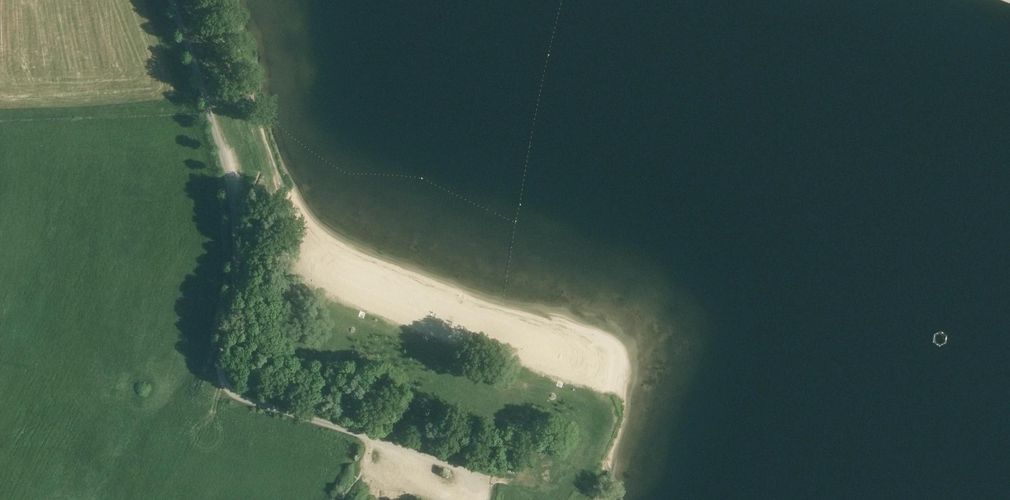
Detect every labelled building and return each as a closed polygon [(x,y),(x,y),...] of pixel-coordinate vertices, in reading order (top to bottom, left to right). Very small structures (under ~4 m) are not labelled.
[(430,411),(418,406),(416,412),(428,416),(430,411)]
